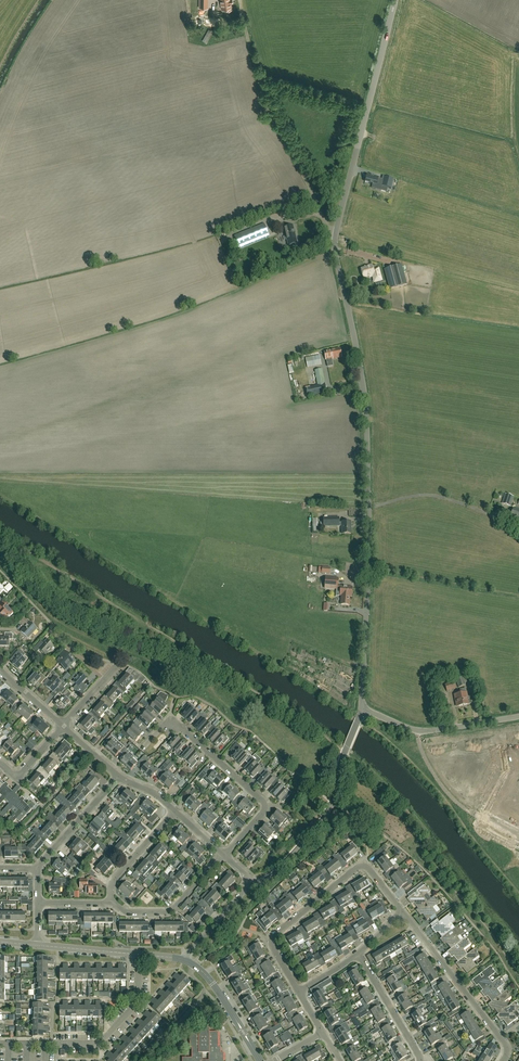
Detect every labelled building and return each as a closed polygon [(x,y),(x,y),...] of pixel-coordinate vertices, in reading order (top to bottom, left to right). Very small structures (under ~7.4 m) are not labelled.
[(231,3),(232,3),(232,0),(220,0),(222,9),(225,9),(225,10),(232,9),(231,3)] [(209,43),(213,31),(209,29),(205,41),(209,43)] [(378,180),(378,178),(374,177),(372,176),(367,175),(365,182),(370,183),(373,184),(372,188),(376,189),(381,190),(382,186),(383,181),(378,180)] [(382,186),(388,188),(391,189),(394,179),(384,177),(383,181),(382,186)] [(264,224),(258,226),(234,236),(239,248),(263,238),(269,236),(264,224)] [(287,240),(288,245),(297,243),(296,238),(295,238),(294,231),(293,225),(284,228),(287,240)] [(373,270),(372,265),(368,266),(368,267),(361,269),(361,270),(361,271),(361,273),(362,273),(363,277),(369,276),(370,277),(373,276),(374,282),(381,280),(378,268),(373,270)] [(390,289),(406,285),(407,284),(402,265),(384,269),(390,289)] [(333,359),(342,357),(340,349),(325,352),(326,360),(333,358),(333,359)] [(306,358),(308,368),(322,365),(319,352),(299,356),(300,360),(306,358)] [(318,384),(325,383),(322,369),(315,370),(318,384)] [(503,503),(510,506),(513,496),(506,494),(503,503)] [(514,507),(511,518),(518,520),(518,509),(514,507)] [(342,526),(342,534),(351,534),(351,522),(342,522),(339,522),(339,518),(324,518),(324,526),(339,526),(342,526)] [(325,588),(340,589),(340,595),(341,596),(341,604),(349,605),(350,596),(351,596),(352,587),(337,586),(337,578),(325,577),(325,588)] [(13,613),(6,606),(8,604),(4,600),(0,604),(0,609),(0,611),(3,613),(0,616),(5,620),(8,617),(9,618),(9,617),(13,613)] [(24,618),(19,623),(25,628),(22,631),(29,638),(36,629),(24,618)] [(13,635),(12,633),(5,633),(5,637),(0,637),(0,646),(9,646),(9,639),(16,639),(16,638),(13,635)] [(42,645),(39,642),(34,648),(38,651),(39,650),(46,655),(54,646),(47,640),(42,645)] [(25,654),(19,649),(14,656),(17,658),(12,663),(18,668),(26,660),(22,657),(25,654)] [(66,670),(75,660),(65,651),(53,664),(56,667),(59,664),(66,670)] [(140,675),(134,671),(130,676),(127,674),(123,678),(130,685),(134,680),(135,681),(137,679),(139,680),(142,682),(144,679),(145,680),(140,675)] [(40,684),(46,678),(41,673),(38,676),(35,673),(28,681),(29,682),(29,683),(29,685),(31,685),(32,685),(33,686),(37,681),(40,684)] [(73,689),(82,697),(84,694),(83,693),(87,688),(83,684),(83,685),(82,685),(81,684),(86,679),(80,674),(73,682),(77,685),(73,689)] [(466,685),(464,680),(463,676),(456,678),(458,687),(466,685)] [(60,691),(64,687),(67,684),(62,679),(59,681),(54,677),(47,685),(53,691),(56,688),(60,691)] [(119,688),(124,693),(127,690),(126,689),(130,685),(123,678),(119,683),(121,685),(119,688)] [(445,685),(447,691),(456,688),(453,682),(445,685)] [(64,687),(60,691),(59,693),(64,697),(62,698),(61,697),(54,705),(60,710),(62,707),(64,709),(71,700),(69,698),(69,697),(71,695),(71,694),(69,692),(64,687)] [(110,692),(117,698),(121,694),(122,695),(124,693),(119,688),(117,690),(114,688),(110,692)] [(457,706),(468,704),(472,703),(471,696),(467,697),(465,688),(460,689),(460,693),(455,694),(457,706)] [(0,695),(0,700),(2,698),(7,703),(13,695),(8,691),(6,693),(3,691),(0,695)] [(106,702),(112,707),(114,704),(113,703),(117,698),(110,692),(106,697),(109,699),(106,702)] [(155,702),(163,710),(167,706),(164,703),(165,700),(166,701),(168,696),(160,692),(156,697),(158,698),(155,702)] [(137,702),(143,696),(140,693),(134,700),(137,702)] [(13,712),(19,705),(16,703),(19,700),(13,695),(7,703),(6,704),(8,705),(9,705),(12,707),(10,709),(13,712)] [(97,707),(104,713),(108,708),(109,709),(112,707),(106,702),(104,704),(102,702),(97,707)] [(159,715),(163,710),(155,702),(153,705),(152,704),(149,705),(147,707),(152,712),(154,710),(159,715)] [(191,705),(189,703),(184,709),(186,711),(182,716),(186,720),(195,709),(191,705)] [(22,717),(29,710),(24,705),(21,707),(19,705),(13,712),(15,714),(17,712),(22,717)] [(94,716),(102,723),(99,720),(101,718),(100,717),(104,713),(97,707),(93,711),(96,713),(94,716)] [(143,716),(151,723),(155,719),(150,715),(152,712),(147,707),(143,712),(145,713),(143,716)] [(195,709),(186,720),(190,724),(195,719),(197,721),(202,715),(204,712),(202,711),(200,713),(198,711),(196,713),(194,711),(195,709)] [(28,726),(34,719),(31,717),(34,714),(29,710),(22,717),(27,721),(26,723),(28,726)] [(202,715),(197,721),(199,723),(195,728),(199,732),(207,723),(204,721),(207,718),(205,716),(206,714),(204,712),(202,715)] [(85,720),(92,727),(96,722),(97,723),(97,722),(100,725),(102,723),(94,716),(92,718),(89,716),(85,720)] [(137,718),(135,720),(140,725),(142,723),(147,728),(151,723),(143,716),(141,718),(139,716),(137,716),(136,718),(137,718)] [(34,719),(28,726),(30,727),(31,728),(32,726),(38,731),(44,723),(39,719),(36,721),(34,719)] [(83,727),(81,730),(86,735),(89,732),(90,734),(94,729),(92,727),(85,720),(81,725),(83,727)] [(133,727),(131,729),(139,737),(143,732),(138,728),(140,725),(135,720),(131,725),(133,727)] [(44,723),(38,731),(43,735),(49,728),(44,723)] [(211,727),(207,723),(199,732),(204,736),(208,731),(210,733),(215,727),(213,725),(211,727)] [(215,727),(210,733),(213,735),(208,740),(212,744),(220,735),(218,733),(220,731),(218,729),(215,727)] [(135,741),(139,737),(131,729),(128,732),(126,730),(123,734),(128,739),(130,736),(135,741)] [(222,737),(220,735),(212,744),(217,748),(221,742),(224,745),(229,739),(226,737),(227,736),(225,734),(222,737)] [(119,742),(114,738),(112,735),(107,740),(110,743),(105,748),(110,752),(119,742)] [(172,742),(169,739),(164,745),(168,749),(170,747),(173,749),(180,741),(176,737),(172,742)] [(8,752),(14,745),(9,741),(10,740),(8,738),(2,745),(4,747),(3,748),(8,752)] [(177,757),(182,751),(180,749),(185,744),(180,741),(173,749),(175,751),(174,753),(175,755),(177,757)] [(124,747),(119,742),(110,752),(115,757),(120,752),(122,754),(127,749),(124,747)] [(231,758),(236,762),(245,751),(236,743),(230,750),(235,754),(231,758)] [(14,745),(8,752),(12,756),(14,754),(16,757),(17,756),(19,758),(24,753),(19,748),(18,749),(14,745)] [(73,750),(68,745),(66,747),(63,745),(59,749),(66,756),(68,758),(69,757),(71,752),(73,750)] [(56,759),(61,763),(63,761),(62,760),(66,756),(59,749),(55,754),(58,757),(56,759)] [(130,752),(127,749),(122,754),(125,757),(121,762),(126,766),(134,756),(129,752),(130,752)] [(182,760),(183,759),(186,761),(194,753),(189,749),(185,753),(182,751),(177,757),(180,759),(182,760)] [(252,757),(245,751),(236,762),(240,766),(245,761),(247,763),(252,757)] [(194,753),(186,761),(190,765),(188,767),(191,769),(196,764),(193,762),(198,756),(194,753)] [(134,756),(126,766),(131,771),(137,763),(132,759),(134,757),(134,756)] [(256,761),(252,757),(247,763),(249,765),(244,770),(249,774),(257,765),(254,763),(256,761)] [(141,770),(146,775),(152,767),(147,763),(150,760),(147,758),(143,762),(145,765),(141,770)] [(50,759),(46,763),(53,770),(57,765),(58,766),(61,763),(56,759),(53,761),(51,759),(50,759)] [(43,773),(48,777),(50,775),(49,774),(53,770),(46,763),(42,768),(45,771),(43,773)] [(257,765),(249,774),(253,778),(258,773),(260,775),(265,769),(263,767),(261,769),(257,765)] [(211,785),(213,783),(219,776),(214,771),(212,773),(211,772),(212,771),(207,767),(207,766),(197,777),(201,781),(203,779),(208,784),(209,783),(210,785),(210,786),(211,785)] [(156,767),(154,769),(152,767),(146,775),(151,779),(155,774),(159,770),(156,767)] [(164,785),(171,777),(166,773),(168,770),(166,768),(161,773),(164,775),(161,779),(159,780),(164,785)] [(268,771),(265,769),(260,775),(262,777),(258,782),(262,786),(270,777),(266,773),(268,771)] [(87,781),(94,788),(99,783),(94,778),(96,775),(91,771),(89,774),(92,776),(87,781)] [(37,773),(34,777),(41,784),(45,779),(45,780),(48,777),(43,773),(40,775),(38,773),(37,773)] [(173,775),(171,777),(164,785),(169,789),(174,784),(177,787),(181,782),(173,775)] [(224,780),(219,776),(213,783),(211,785),(216,790),(215,790),(218,792),(222,788),(220,785),(224,780)] [(270,777),(262,786),(267,790),(271,784),(273,786),(278,781),(281,778),(278,776),(274,781),(270,777)] [(32,785),(30,787),(35,792),(37,789),(36,788),(41,784),(34,777),(29,782),(32,785)] [(80,784),(78,787),(82,791),(85,788),(90,793),(94,788),(87,781),(83,786),(80,784)] [(278,781),(273,786),(276,788),(271,794),(275,798),(283,789),(285,787),(278,781)] [(5,799),(12,791),(7,787),(9,785),(6,782),(4,784),(0,789),(0,794),(2,796),(0,798),(0,805),(5,799)] [(225,790),(222,788),(218,792),(223,797),(224,796),(225,797),(226,795),(228,797),(235,789),(230,784),(225,790)] [(78,792),(73,797),(80,803),(85,798),(80,794),(82,791),(78,787),(75,789),(78,792)] [(10,803),(0,814),(4,817),(13,806),(14,806),(20,799),(15,794),(17,792),(14,789),(12,791),(5,799),(10,803)] [(190,808),(197,801),(192,796),(197,791),(194,789),(186,798),(188,800),(185,804),(190,808)] [(240,793),(235,789),(228,797),(230,799),(229,800),(232,802),(231,804),(233,806),(241,798),(238,795),(240,793)] [(287,798),(292,793),(288,789),(286,791),(283,789),(275,798),(280,801),(284,796),(287,798)] [(121,802),(123,804),(132,795),(127,790),(123,794),(121,792),(115,798),(118,800),(121,797),(124,800),(121,802)] [(131,812),(136,806),(134,803),(137,799),(132,795),(123,804),(124,804),(129,809),(128,810),(131,812)] [(15,814),(8,821),(12,824),(16,819),(20,822),(28,813),(32,809),(28,806),(29,805),(24,801),(25,799),(22,797),(20,799),(14,806),(18,810),(15,814)] [(66,799),(64,802),(68,806),(71,804),(76,808),(80,803),(73,797),(69,801),(66,799)] [(243,811),(251,802),(246,798),(244,800),(241,798),(233,806),(236,809),(237,808),(240,811),(242,809),(243,811)] [(152,805),(150,803),(151,802),(151,801),(149,799),(148,799),(147,800),(144,804),(141,807),(146,812),(152,805)] [(202,805),(197,801),(190,808),(195,813),(200,807),(202,810),(207,805),(206,805),(209,802),(207,800),(202,805)] [(210,801),(207,805),(202,810),(205,812),(200,818),(205,823),(212,815),(214,813),(209,808),(213,804),(210,801)] [(64,807),(59,812),(67,819),(71,813),(66,809),(68,806),(64,802),(61,805),(64,807)] [(256,807),(251,802),(243,811),(246,813),(245,815),(249,818),(252,815),(252,814),(254,812),(252,811),(256,807)] [(103,818),(110,824),(112,822),(109,819),(114,813),(110,810),(111,809),(107,804),(103,809),(104,810),(102,812),(106,816),(103,818)] [(151,817),(148,820),(152,823),(158,816),(154,813),(158,809),(152,805),(146,812),(151,817)] [(131,812),(131,813),(130,814),(132,816),(133,815),(139,808),(136,806),(131,812)] [(284,824),(288,820),(290,822),(293,820),(285,813),(283,816),(278,811),(274,815),(283,823),(284,824)] [(52,814),(50,817),(55,821),(56,820),(58,821),(59,820),(62,823),(67,819),(59,812),(55,817),(52,814)] [(214,813),(212,815),(205,823),(210,827),(215,821),(218,824),(222,819),(219,816),(219,817),(214,813)] [(283,823),(274,815),(270,820),(275,824),(273,827),(279,832),(281,829),(279,827),(283,823)] [(46,827),(53,834),(57,829),(52,824),(55,821),(50,817),(49,816),(46,819),(50,822),(46,827)] [(93,822),(101,829),(105,825),(108,828),(110,825),(110,824),(103,818),(104,819),(101,822),(97,818),(93,822)] [(135,826),(131,830),(139,836),(141,834),(142,835),(145,832),(139,827),(141,825),(138,822),(135,819),(132,823),(135,826)] [(215,832),(220,837),(227,828),(225,827),(226,825),(223,823),(225,821),(222,819),(218,824),(221,826),(215,832)] [(101,829),(93,822),(89,826),(94,830),(91,833),(96,838),(98,835),(97,834),(101,829)] [(262,829),(271,836),(273,834),(274,835),(275,835),(276,834),(277,834),(279,832),(273,827),(271,829),(266,824),(262,829)] [(36,827),(33,830),(41,837),(43,834),(49,839),(53,834),(46,827),(42,832),(36,827)] [(229,830),(227,828),(220,837),(225,841),(233,832),(231,830),(229,830)] [(176,844),(178,841),(184,834),(179,829),(175,834),(172,832),(168,837),(171,839),(170,839),(176,844)] [(271,836),(262,829),(258,833),(263,838),(261,840),(268,846),(271,844),(269,843),(273,838),(271,837),(271,836)] [(31,832),(34,835),(36,838),(32,843),(39,849),(44,844),(39,840),(41,837),(33,830),(31,832)] [(134,841),(139,836),(131,830),(127,835),(124,832),(121,835),(128,840),(130,838),(134,841)] [(182,852),(183,851),(187,846),(185,843),(189,838),(184,834),(178,841),(183,846),(179,850),(182,852)] [(118,845),(125,851),(130,846),(126,842),(128,840),(121,835),(119,837),(121,838),(116,843),(118,845)] [(89,846),(85,843),(82,841),(81,842),(78,839),(74,844),(81,850),(83,847),(86,850),(89,846)] [(246,859),(254,850),(250,846),(253,843),(251,840),(244,848),(246,850),(242,855),(246,859)] [(357,849),(352,842),(350,844),(351,846),(346,851),(352,858),(357,854),(355,851),(357,849)] [(24,845),(22,845),(22,847),(26,851),(27,852),(30,850),(35,854),(39,849),(32,843),(28,848),(24,845)] [(187,846),(183,851),(191,857),(193,855),(200,847),(195,843),(190,848),(187,846)] [(71,853),(74,855),(75,854),(76,855),(81,850),(74,844),(69,848),(72,851),(71,853)] [(114,854),(108,849),(102,844),(100,847),(106,852),(105,852),(111,857),(114,854)] [(5,858),(11,858),(12,848),(8,848),(8,846),(5,846),(5,845),(1,845),(1,856),(5,856),(5,858)] [(12,848),(11,858),(18,858),(18,851),(26,851),(22,847),(22,845),(18,845),(18,848),(12,848)] [(125,851),(118,845),(113,850),(110,847),(108,849),(114,854),(115,855),(116,853),(120,856),(125,851)] [(169,854),(171,851),(167,847),(164,849),(159,845),(155,850),(162,856),(166,851),(169,854)] [(206,860),(202,856),(205,852),(200,847),(193,855),(196,858),(195,862),(200,866),(206,860)] [(153,862),(158,866),(160,864),(157,861),(162,856),(155,850),(150,855),(155,859),(153,862)] [(256,852),(254,850),(246,859),(251,863),(255,858),(257,860),(264,852),(261,850),(260,852),(258,851),(256,852)] [(339,853),(336,855),(341,862),(344,860),(346,862),(352,858),(346,851),(340,855),(339,853)] [(377,862),(382,868),(389,862),(385,856),(388,854),(386,851),(378,857),(380,860),(377,862)] [(341,862),(336,855),(333,858),(335,860),(330,864),(336,871),(341,867),(339,864),(341,862)] [(101,863),(108,870),(112,865),(109,862),(110,861),(105,856),(102,859),(103,861),(101,863)] [(67,859),(63,863),(59,860),(53,866),(58,870),(55,872),(59,875),(61,873),(64,870),(67,872),(74,865),(67,859)] [(141,865),(151,874),(158,866),(153,862),(150,865),(145,860),(141,865)] [(186,869),(189,867),(184,862),(177,870),(180,872),(187,879),(191,874),(186,869)] [(389,871),(391,873),(399,867),(396,863),(392,866),(389,862),(382,868),(386,873),(389,871)] [(108,870),(101,863),(96,868),(98,870),(97,871),(99,873),(100,872),(104,875),(108,870)] [(322,865),(319,867),(325,875),(328,873),(330,876),(336,871),(330,864),(324,868),(322,865)] [(139,877),(144,882),(146,879),(144,877),(148,872),(151,874),(141,865),(136,870),(141,875),(139,877)] [(323,877),(325,875),(319,867),(316,870),(317,871),(312,875),(320,884),(325,880),(323,877)] [(391,878),(395,883),(405,875),(399,867),(391,873),(393,876),(391,878)] [(170,876),(171,877),(170,878),(175,882),(176,881),(177,882),(178,882),(179,881),(182,884),(187,879),(180,872),(177,870),(178,871),(175,874),(173,873),(172,873),(170,875),(170,876)] [(221,878),(223,880),(230,886),(235,881),(232,878),(234,876),(228,870),(226,873),(228,874),(225,877),(223,876),(221,878)] [(302,880),(304,881),(309,888),(312,886),(314,889),(320,884),(312,875),(313,877),(309,880),(306,877),(302,880)] [(405,875),(395,883),(399,889),(402,887),(404,889),(411,884),(409,881),(410,880),(408,877),(407,877),(405,875)] [(61,883),(66,883),(66,879),(54,877),(54,881),(54,884),(49,883),(49,893),(60,893),(60,886),(61,886),(61,883)] [(175,882),(170,878),(168,880),(170,883),(166,888),(173,894),(177,889),(172,885),(175,882)] [(364,878),(358,882),(362,890),(368,887),(370,889),(373,887),(368,880),(365,881),(364,878)] [(97,893),(97,884),(87,884),(87,880),(80,880),(80,888),(86,888),(86,893),(97,893)] [(214,886),(220,892),(223,889),(225,891),(230,886),(223,880),(218,885),(216,883),(214,886)] [(119,890),(124,894),(130,887),(132,885),(129,883),(126,881),(119,890)] [(298,890),(304,897),(309,893),(307,890),(309,888),(304,881),(301,884),(303,886),(298,890)] [(358,893),(362,890),(358,882),(351,885),(355,891),(352,893),(357,901),(357,900),(361,898),(358,893)] [(431,899),(427,894),(431,891),(426,884),(417,891),(415,889),(411,892),(413,894),(407,899),(410,902),(412,900),(418,909),(431,899)] [(218,894),(220,892),(214,886),(211,889),(213,890),(210,893),(208,891),(206,893),(215,902),(220,897),(218,894)] [(130,887),(124,894),(129,899),(133,894),(136,896),(140,891),(138,889),(135,891),(130,887)] [(156,893),(161,897),(163,895),(168,899),(173,894),(166,888),(161,893),(159,890),(156,893)] [(290,893),(288,894),(294,901),(296,899),(298,902),(304,897),(298,890),(292,895),(290,893)] [(347,892),(341,895),(346,903),(351,901),(353,904),(357,901),(352,893),(349,894),(347,892)] [(202,899),(199,902),(206,908),(208,905),(211,907),(215,902),(206,893),(204,895),(207,898),(204,901),(202,899)] [(281,903),(288,911),(293,906),(291,903),(294,901),(288,894),(288,895),(286,893),(282,896),(283,897),(279,900),(281,903)] [(348,906),(346,903),(341,895),(335,899),(339,904),(336,906),(340,913),(340,914),(341,914),(345,912),(343,909),(348,906)] [(434,896),(431,899),(418,909),(416,910),(419,913),(421,912),(427,920),(436,912),(433,908),(439,902),(434,896)] [(269,904),(272,908),(277,914),(280,912),(282,915),(288,911),(281,903),(276,908),(271,902),(271,903),(269,900),(268,902),(269,904)] [(379,905),(373,908),(378,916),(384,913),(382,910),(385,908),(381,901),(378,902),(379,905)] [(192,910),(194,912),(201,918),(206,913),(203,910),(206,908),(199,902),(197,905),(199,906),(196,909),(194,908),(192,910)] [(378,916),(373,908),(372,905),(369,907),(371,910),(367,912),(362,903),(359,905),(361,908),(367,919),(370,917),(372,920),(378,916)] [(331,905),(325,909),(330,917),(331,919),(334,918),(332,915),(336,913),(337,915),(340,913),(336,906),(333,908),(331,905)] [(265,911),(263,913),(271,924),(274,922),(275,923),(278,921),(275,916),(277,914),(272,908),(269,910),(271,912),(267,915),(265,911)] [(357,911),(360,916),(361,915),(364,920),(358,924),(363,932),(365,931),(366,932),(370,930),(369,929),(369,928),(365,921),(367,919),(361,908),(357,911)] [(319,919),(324,926),(326,925),(324,920),(330,917),(325,909),(319,912),(322,917),(319,919)] [(185,918),(191,924),(193,921),(196,923),(201,918),(194,912),(192,910),(190,912),(192,914),(189,917),(187,915),(185,918)] [(77,913),(70,913),(70,922),(77,922),(77,926),(81,926),(81,918),(77,918),(77,913)] [(263,915),(256,921),(261,928),(264,925),(267,929),(270,927),(269,925),(271,924),(263,913),(263,915)] [(84,923),(91,923),(91,914),(84,914),(84,918),(81,918),(81,926),(84,926),(84,923)] [(113,914),(106,914),(105,923),(106,924),(106,927),(108,927),(108,923),(113,923),(113,930),(116,930),(116,923),(113,923),(113,917),(113,914)] [(440,939),(458,925),(452,930),(448,925),(454,920),(450,914),(439,922),(437,919),(435,921),(437,924),(431,928),(434,931),(436,929),(442,938),(440,939)] [(315,918),(309,922),(314,930),(318,927),(320,926),(321,928),(324,926),(319,919),(316,921),(315,918)] [(361,934),(363,932),(358,924),(357,921),(354,923),(355,926),(352,927),(351,926),(348,927),(353,935),(355,933),(358,937),(362,935),(361,934)] [(313,930),(314,930),(309,922),(303,925),(306,931),(303,933),(307,940),(310,938),(309,936),(310,936),(310,935),(315,932),(313,930)] [(127,932),(127,923),(119,923),(116,923),(116,930),(119,930),(119,932),(127,932)] [(148,923),(141,923),(141,932),(148,932),(148,935),(152,935),(152,928),(148,928),(148,923)] [(162,932),(162,923),(155,923),(155,928),(152,928),(152,935),(155,935),(155,932),(159,932),(159,933),(160,934),(162,934),(162,932)] [(184,923),(176,923),(176,932),(176,938),(180,938),(180,932),(183,932),(183,936),(187,936),(187,929),(184,928),(184,923)] [(458,925),(440,939),(443,942),(445,941),(451,949),(460,942),(457,937),(463,931),(458,925)] [(353,935),(348,927),(346,929),(349,934),(343,938),(347,946),(353,943),(350,936),(353,935)] [(295,934),(292,935),(297,943),(298,945),(307,940),(303,933),(300,934),(298,930),(294,932),(295,934)] [(285,943),(290,951),(293,949),(291,947),(297,943),(292,935),(287,939),(288,942),(285,943)] [(408,947),(407,945),(408,945),(403,937),(397,941),(401,949),(407,958),(413,955),(411,952),(408,954),(405,949),(408,947)] [(341,950),(347,946),(343,938),(337,942),(336,940),(333,942),(337,949),(340,947),(341,950)] [(456,963),(474,949),(468,954),(464,949),(470,944),(465,938),(460,942),(451,949),(447,952),(450,955),(452,954),(458,962),(456,963)] [(401,949),(397,941),(391,945),(395,952),(401,949)] [(259,943),(255,945),(253,942),(245,947),(247,951),(250,956),(262,950),(260,947),(261,946),(259,943)] [(332,947),(326,951),(331,959),(337,956),(334,950),(337,949),(333,942),(330,943),(332,947)] [(395,952),(391,945),(384,948),(389,956),(395,952)] [(319,953),(316,954),(320,961),(323,960),(325,963),(331,959),(326,951),(324,947),(321,949),(324,953),(320,955),(319,953)] [(389,956),(384,948),(378,952),(383,960),(389,956)] [(467,973),(476,966),(472,961),(479,955),(474,949),(456,963),(459,966),(461,965),(467,973)] [(257,965),(264,961),(262,957),(265,956),(262,950),(250,956),(250,957),(253,955),(257,961),(255,962),(257,965)] [(383,960),(378,952),(372,956),(374,960),(373,960),(376,966),(381,963),(380,962),(383,960)] [(417,966),(427,960),(424,954),(420,956),(418,953),(412,957),(414,960),(417,966)] [(317,963),(320,961),(316,954),(313,956),(307,959),(313,970),(319,966),(317,963)] [(224,972),(233,967),(230,962),(233,960),(231,956),(222,961),(224,964),(221,966),(224,972)] [(298,965),(302,972),(305,970),(307,974),(313,970),(307,959),(304,961),(306,963),(302,965),(301,963),(298,965)] [(418,966),(417,967),(418,969),(421,968),(423,971),(431,966),(427,960),(417,966),(418,966)] [(261,974),(272,968),(271,965),(272,964),(270,961),(265,963),(264,961),(257,965),(252,967),(254,970),(257,968),(261,974)] [(422,972),(423,974),(425,973),(427,977),(435,973),(431,966),(423,971),(422,972)] [(483,990),(492,983),(489,978),(495,972),(491,966),(472,980),(474,983),(476,982),(483,990)] [(233,967),(224,972),(228,978),(231,976),(233,979),(240,975),(238,972),(236,973),(233,967)] [(275,969),(273,970),(272,968),(261,974),(260,975),(266,983),(274,978),(273,975),(276,974),(276,973),(277,973),(275,969)] [(352,980),(361,975),(359,976),(356,970),(353,971),(351,969),(344,973),(348,980),(351,978),(352,980)] [(395,975),(393,972),(387,976),(389,979),(386,980),(388,983),(387,984),(389,987),(398,982),(396,980),(398,979),(395,975)] [(174,975),(187,986),(191,982),(182,975),(180,977),(176,973),(174,975)] [(438,979),(435,973),(427,977),(423,979),(425,982),(429,980),(430,983),(438,979)] [(183,991),(187,986),(174,975),(172,977),(177,981),(175,983),(183,991)] [(245,980),(242,982),(240,979),(242,977),(240,975),(233,979),(234,982),(231,984),(235,990),(246,983),(245,980)] [(361,975),(352,980),(356,987),(355,987),(356,990),(362,987),(361,984),(363,983),(362,980),(363,979),(361,975)] [(504,984),(499,977),(492,983),(483,990),(481,992),(483,995),(485,993),(492,1001),(501,994),(497,989),(504,984)] [(283,985),(279,979),(276,981),(274,978),(266,983),(266,984),(269,982),(273,988),(270,990),(271,992),(283,985)] [(167,983),(179,995),(183,991),(175,983),(173,985),(169,981),(167,983)] [(391,991),(392,990),(394,993),(397,991),(398,994),(404,990),(402,987),(401,988),(398,982),(389,987),(391,991)] [(441,993),(449,989),(445,982),(438,987),(434,989),(435,992),(439,990),(441,993)] [(175,999),(179,995),(167,983),(165,985),(169,989),(167,991),(175,999)] [(246,983),(235,990),(239,996),(242,994),(243,997),(251,992),(246,983)] [(283,993),(286,991),(283,985),(271,992),(271,993),(272,992),(275,998),(272,1000),(274,1003),(285,996),(283,993)] [(190,986),(186,989),(193,998),(196,995),(190,986)] [(362,987),(356,990),(353,992),(355,995),(360,993),(363,999),(370,995),(367,988),(364,990),(362,987)] [(313,999),(315,1003),(324,997),(323,995),(325,993),(323,989),(321,990),(320,988),(314,991),(316,994),(313,996),(314,998),(313,999)] [(161,989),(159,991),(172,1003),(175,999),(167,991),(165,993),(161,989)] [(453,995),(449,989),(441,993),(445,999),(453,995)] [(404,990),(398,994),(400,997),(397,999),(401,1005),(409,1000),(405,994),(406,994),(404,990)] [(501,994),(492,1001),(488,1004),(491,1008),(492,1006),(499,1014),(497,1016),(515,1001),(508,1007),(504,1002),(511,997),(506,990),(501,994)] [(168,1007),(172,1003),(159,991),(157,993),(162,997),(160,999),(168,1007)] [(251,992),(243,997),(245,1000),(242,1001),(245,1007),(257,1001),(253,995),(252,995),(251,993),(252,992),(251,992)] [(366,1006),(367,1009),(373,1005),(372,1003),(374,1001),(373,998),(374,998),(372,994),(370,995),(363,999),(367,1005),(366,1006)] [(453,995),(445,999),(449,1006),(456,1001),(453,995)] [(282,1010),(293,1003),(290,997),(287,999),(285,996),(274,1003),(277,1007),(279,1005),(282,1010)] [(154,997),(152,999),(164,1011),(168,1007),(160,999),(158,1002),(154,997)] [(323,1007),(325,1010),(331,1006),(333,1005),(331,1002),(329,1003),(328,1000),(326,1001),(324,997),(315,1003),(318,1006),(319,1006),(321,1008),(323,1007)] [(160,1015),(164,1011),(152,999),(150,1001),(154,1005),(152,1008),(160,1015)] [(424,1004),(422,1002),(422,1001),(415,1005),(413,1002),(410,1003),(409,1000),(401,1005),(405,1011),(410,1008),(412,1011),(422,1005),(424,1004)] [(257,1001),(245,1007),(249,1014),(252,1012),(254,1014),(261,1010),(259,1007),(257,1009),(255,1005),(258,1003),(257,1001)] [(460,1007),(456,1001),(449,1006),(452,1012),(448,1014),(449,1017),(452,1016),(458,1012),(457,1009),(460,1007)] [(497,1016),(499,1019),(501,1017),(508,1026),(517,1018),(513,1013),(518,1009),(518,1006),(515,1001),(497,1016)] [(287,1019),(295,1014),(294,1011),(297,1009),(293,1003),(282,1010),(285,1008),(288,1013),(284,1015),(287,1019)] [(369,1016),(372,1014),(374,1017),(382,1013),(378,1007),(375,1008),(373,1005),(367,1009),(358,1015),(360,1018),(368,1014),(369,1016)] [(422,1005),(412,1011),(414,1014),(411,1015),(415,1022),(413,1023),(422,1017),(421,1014),(423,1013),(421,1009),(424,1008),(422,1005)] [(326,1021),(335,1016),(332,1010),(333,1009),(331,1006),(325,1010),(327,1013),(324,1014),(328,1020),(326,1021)] [(265,1016),(263,1018),(261,1014),(263,1013),(261,1010),(254,1014),(256,1017),(251,1020),(253,1024),(255,1023),(256,1025),(267,1019),(265,1016)] [(147,1011),(145,1013),(157,1024),(161,1020),(153,1012),(151,1015),(147,1011)] [(457,1015),(456,1016),(459,1021),(462,1019),(464,1023),(472,1018),(468,1012),(465,1014),(463,1011),(457,1015)] [(374,1027),(376,1029),(379,1027),(384,1024),(383,1021),(385,1019),(384,1017),(385,1016),(383,1012),(382,1013),(374,1017),(376,1021),(374,1022),(376,1025),(374,1027)] [(147,1019),(145,1021),(153,1028),(157,1024),(145,1013),(143,1015),(147,1019)] [(296,1026),(304,1021),(303,1019),(304,1018),(301,1014),(297,1017),(295,1014),(287,1019),(290,1024),(293,1022),(296,1026)] [(334,1025),(336,1028),(343,1023),(342,1020),(339,1022),(335,1016),(326,1021),(328,1025),(330,1024),(331,1027),(334,1025)] [(422,1017),(413,1023),(415,1026),(417,1025),(418,1028),(423,1025),(425,1028),(431,1025),(429,1022),(426,1023),(422,1017)] [(466,1030),(476,1024),(472,1018),(464,1023),(462,1024),(464,1027),(466,1025),(468,1028),(466,1030)] [(139,1019),(137,1021),(150,1032),(153,1028),(145,1021),(143,1023),(139,1019)] [(267,1019),(256,1025),(260,1031),(263,1029),(264,1032),(272,1028),(270,1025),(268,1026),(266,1023),(268,1021),(267,1019)] [(138,1029),(146,1036),(150,1032),(137,1021),(135,1023),(140,1027),(138,1029)] [(304,1021),(296,1026),(299,1032),(308,1027),(304,1021)] [(336,1034),(335,1035),(337,1040),(346,1034),(350,1032),(351,1031),(346,1022),(345,1023),(345,1022),(343,1023),(336,1028),(338,1031),(335,1032),(336,1034)] [(392,1027),(390,1028),(389,1025),(386,1027),(384,1024),(379,1027),(382,1032),(380,1033),(382,1037),(385,1036),(394,1031),(392,1027)] [(470,1036),(472,1035),(479,1030),(476,1024),(466,1030),(464,1031),(466,1034),(468,1033),(470,1036)] [(427,1040),(435,1035),(432,1029),(433,1028),(431,1025),(425,1028),(427,1031),(424,1033),(426,1035),(425,1036),(427,1040)] [(132,1027),(130,1029),(142,1040),(146,1036),(138,1029),(136,1031),(132,1027)] [(182,1060),(200,1060),(202,1060),(202,1053),(209,1053),(209,1060),(224,1060),(224,1052),(220,1052),(221,1047),(218,1047),(218,1032),(209,1032),(209,1028),(199,1028),(199,1032),(189,1032),(189,1047),(191,1047),(191,1058),(182,1058),(182,1060)] [(272,1028),(264,1032),(266,1035),(263,1037),(267,1043),(275,1038),(271,1032),(273,1031),(272,1028)] [(130,1037),(138,1044),(142,1040),(130,1029),(128,1031),(132,1035),(130,1037)] [(483,1036),(479,1030),(472,1035),(475,1041),(474,1042),(476,1045),(482,1041),(480,1038),(483,1036)] [(388,1042),(389,1045),(387,1047),(388,1047),(395,1042),(394,1039),(396,1038),(395,1035),(396,1034),(394,1031),(385,1036),(389,1042),(388,1042)] [(444,1038),(442,1039),(438,1033),(435,1035),(427,1040),(429,1043),(430,1043),(431,1045),(437,1042),(439,1045),(445,1042),(446,1041),(444,1038)] [(348,1037),(346,1034),(337,1040),(340,1044),(341,1043),(343,1045),(345,1043),(347,1046),(356,1041),(354,1038),(352,1039),(350,1035),(348,1037)] [(124,1035),(122,1037),(135,1049),(138,1044),(130,1037),(128,1039),(124,1035)] [(123,1045),(131,1053),(135,1049),(122,1037),(120,1039),(125,1043),(123,1045)] [(278,1044),(275,1038),(267,1043),(268,1045),(266,1046),(269,1050),(278,1044)] [(357,1040),(356,1041),(347,1046),(349,1049),(346,1051),(350,1057),(357,1052),(353,1046),(359,1043),(357,1040)] [(393,1056),(405,1049),(403,1045),(401,1046),(400,1043),(397,1045),(395,1042),(388,1047),(389,1050),(391,1049),(392,1051),(391,1052),(393,1056)] [(440,1057),(449,1051),(445,1045),(446,1045),(445,1042),(439,1045),(440,1048),(438,1049),(439,1052),(438,1053),(440,1057)] [(116,1043),(115,1045),(127,1057),(131,1053),(123,1045),(121,1047),(116,1043)] [(483,1055),(490,1060),(494,1054),(493,1053),(497,1047),(491,1043),(487,1049),(484,1047),(483,1049),(480,1054),(483,1055)] [(115,1053),(123,1060),(127,1057),(115,1045),(113,1047),(117,1051),(115,1053)] [(316,1049),(310,1053),(315,1060),(321,1056),(322,1059),(327,1056),(324,1052),(323,1053),(321,1050),(318,1052),(316,1049)] [(406,1060),(405,1058),(407,1056),(406,1054),(407,1053),(405,1049),(393,1056),(395,1059),(394,1060),(405,1060),(406,1060)] [(440,1057),(442,1060),(444,1060),(445,1060),(447,1060),(456,1056),(452,1050),(449,1051),(440,1057)] [(310,1053),(309,1051),(306,1054),(306,1055),(304,1057),(305,1059),(303,1060),(313,1060),(315,1060),(310,1053)] [(107,1053),(115,1060),(123,1060),(115,1053),(113,1056),(109,1052),(107,1053)] [(364,1060),(362,1058),(361,1059),(357,1052),(350,1057),(352,1060),(364,1060)]
